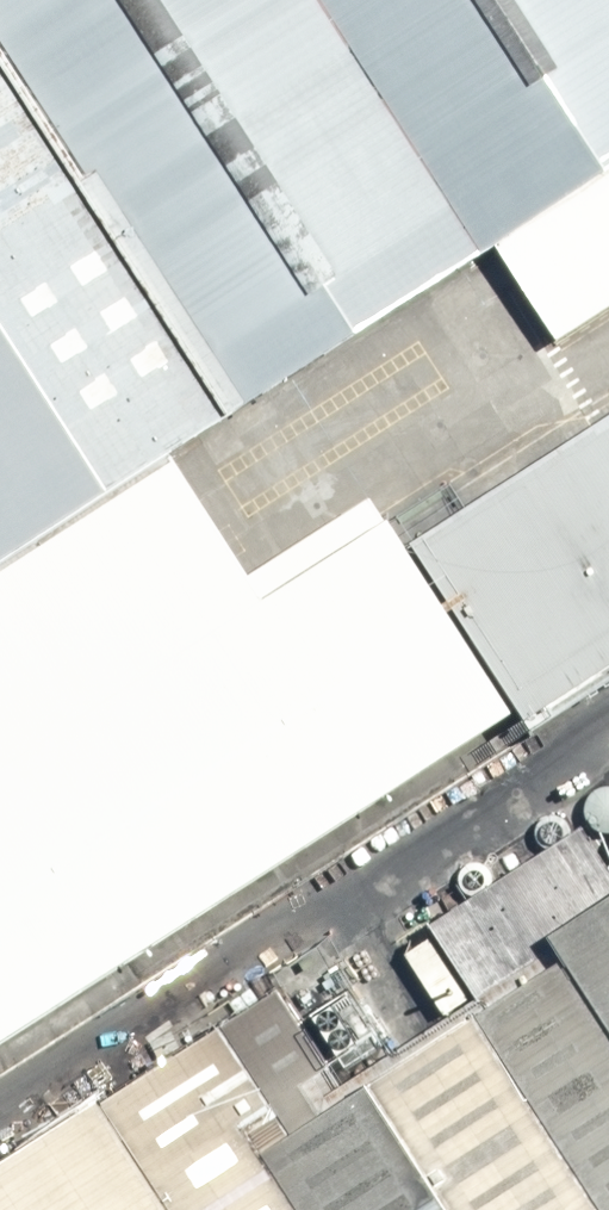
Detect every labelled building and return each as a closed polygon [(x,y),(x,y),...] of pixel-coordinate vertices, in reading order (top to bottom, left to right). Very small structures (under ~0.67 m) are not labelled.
[(198,455),(436,306),(243,0),(0,0),(0,142),(198,455)] [(436,306),(608,198),(608,39),(584,0),(243,0),(436,306)] [(608,39),(608,0),(584,0),(608,39)] [(138,493),(198,455),(0,142),(0,579),(138,493)] [(471,761),(608,673),(608,409),(350,574),(471,761)] [(471,761),(350,574),(332,544),(217,617),(138,493),(0,579),(0,1057),(471,761)] [(510,966),(608,1123),(608,904),(510,966)] [(224,1191),(236,1209),(545,1209),(445,1052),(224,1191)] [(152,1077),(0,1173),(0,1209),(236,1209),(224,1191),(152,1077)]
